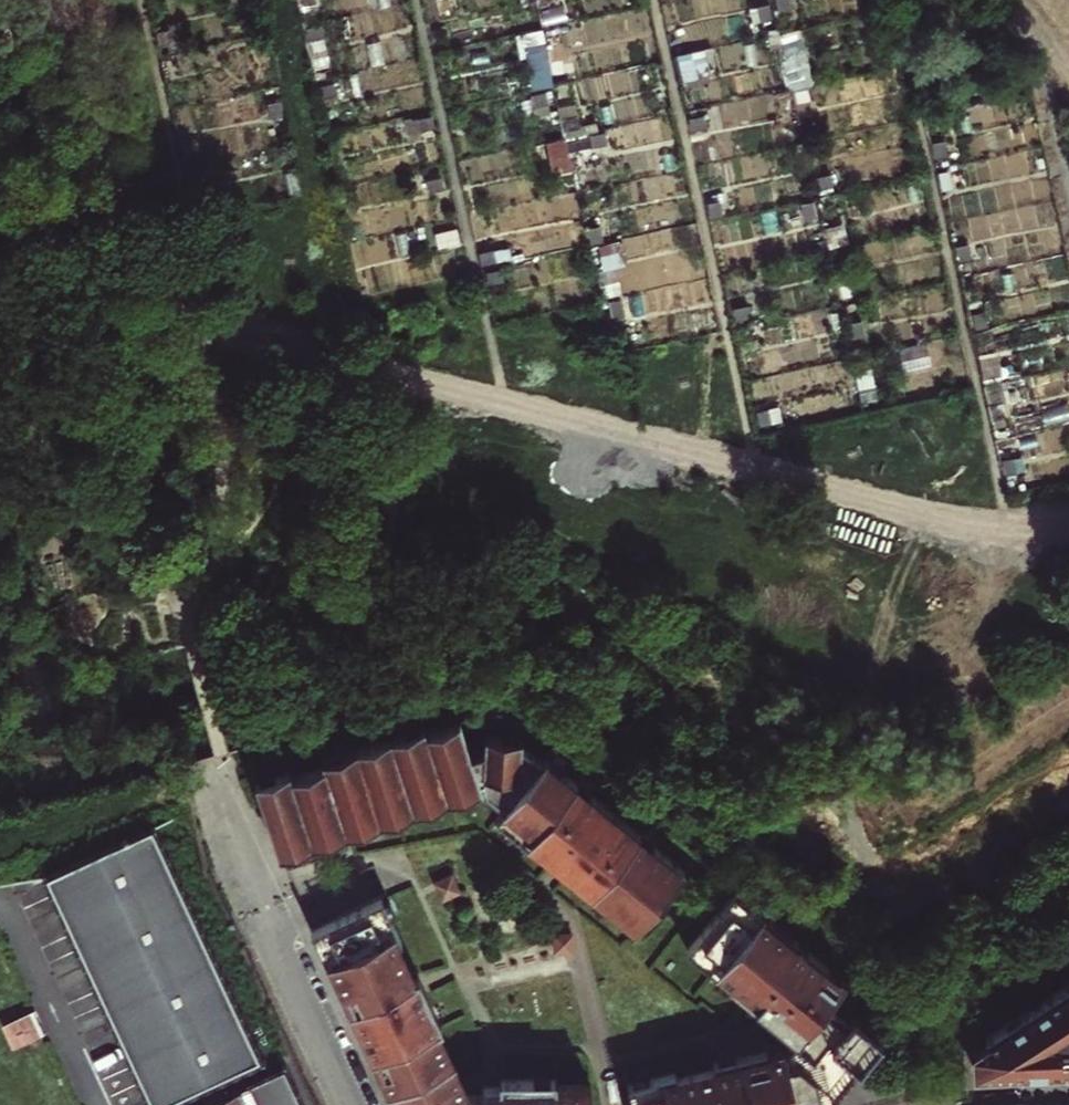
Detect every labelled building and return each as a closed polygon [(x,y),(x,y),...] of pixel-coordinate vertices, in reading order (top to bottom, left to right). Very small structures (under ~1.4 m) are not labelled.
[(563,6),(540,11),(543,27),(566,23),(563,6)] [(544,140),(548,169),(568,166),(564,137),(544,140)] [(281,849),(302,895),(343,877),(328,842),(335,839),(343,836),(341,830),(345,829),(346,832),(363,827),(362,824),(427,803),(429,808),(436,806),(445,803),(443,798),(449,796),(450,798),(466,793),(465,791),(480,786),(502,804),(493,814),(498,818),(494,823),(507,833),(510,828),(577,883),(591,894),(586,898),(600,909),(603,904),(631,927),(682,865),(559,764),(561,761),(548,751),(546,753),(544,752),(540,757),(520,741),(521,732),(484,729),(482,744),(468,749),(458,715),(426,725),(425,719),(322,752),(324,758),(291,769),(290,763),(256,775),(278,850),(281,849)] [(208,1079),(216,1097),(201,1104),(314,1104),(295,1062),(251,1082),(250,1080),(235,1087),(227,1070),(271,1050),(169,818),(46,876),(154,1104),(208,1079)] [(683,946),(712,969),(708,974),(721,984),(725,980),(794,1035),(784,1047),(765,1052),(764,1045),(733,1053),(732,1047),(723,1050),(716,1052),(717,1057),(711,1058),(713,1065),(674,1074),(672,1068),(647,1075),(646,1069),(629,1073),(630,1079),(624,1080),(630,1104),(833,1104),(830,1093),(888,1022),(859,998),(850,1010),(836,999),(832,1004),(825,999),(845,976),(731,886),(683,946)] [(309,924),(391,1104),(588,1104),(588,1081),(561,1081),(551,1081),(551,1074),(530,1075),(498,1075),(498,1082),(481,1081),(480,1088),(463,1088),(434,1024),(439,1022),(428,997),(417,972),(411,975),(395,939),(401,936),(390,912),(395,909),(388,894),(383,896),(380,891),(309,924)] [(981,1033),(984,1038),(969,1048),(969,1059),(969,1068),(1068,1064),(1068,977),(981,1033)] [(0,1023),(0,1029),(9,1049),(38,1037),(27,1011),(0,1023)]
